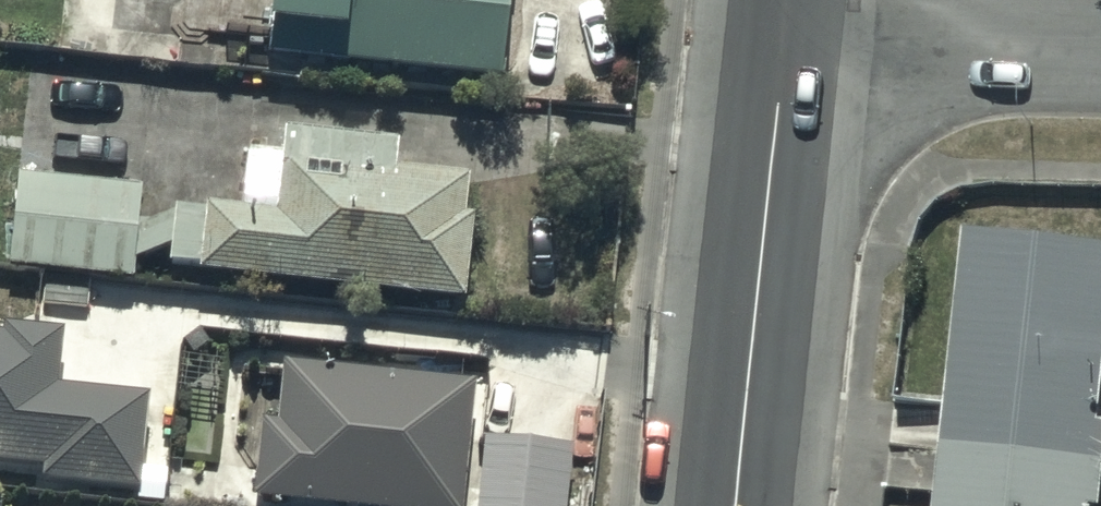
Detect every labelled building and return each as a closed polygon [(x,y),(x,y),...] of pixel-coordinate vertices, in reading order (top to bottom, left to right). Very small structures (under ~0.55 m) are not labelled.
[(272,49),(508,72),(515,0),(277,0),(272,49)] [(401,137),(284,126),(282,146),(249,143),(243,206),(178,200),(172,258),(200,261),(199,274),(468,299),(476,215),(466,214),(470,172),(399,166),(401,137)] [(144,185),(17,171),(7,263),(134,277),(144,185)] [(950,444),(1100,456),(1100,244),(989,235),(970,250),(964,271),(950,444)] [(46,462),(44,475),(143,486),(154,392),(61,381),(67,325),(6,318),(6,327),(0,326),(0,456),(46,462)] [(257,496),(360,505),(470,505),(482,379),(287,361),(282,418),(264,416),(257,496)] [(515,437),(508,505),(566,505),(572,444),(515,437)] [(944,456),(939,505),(1100,505),(1100,469),(944,456)]
